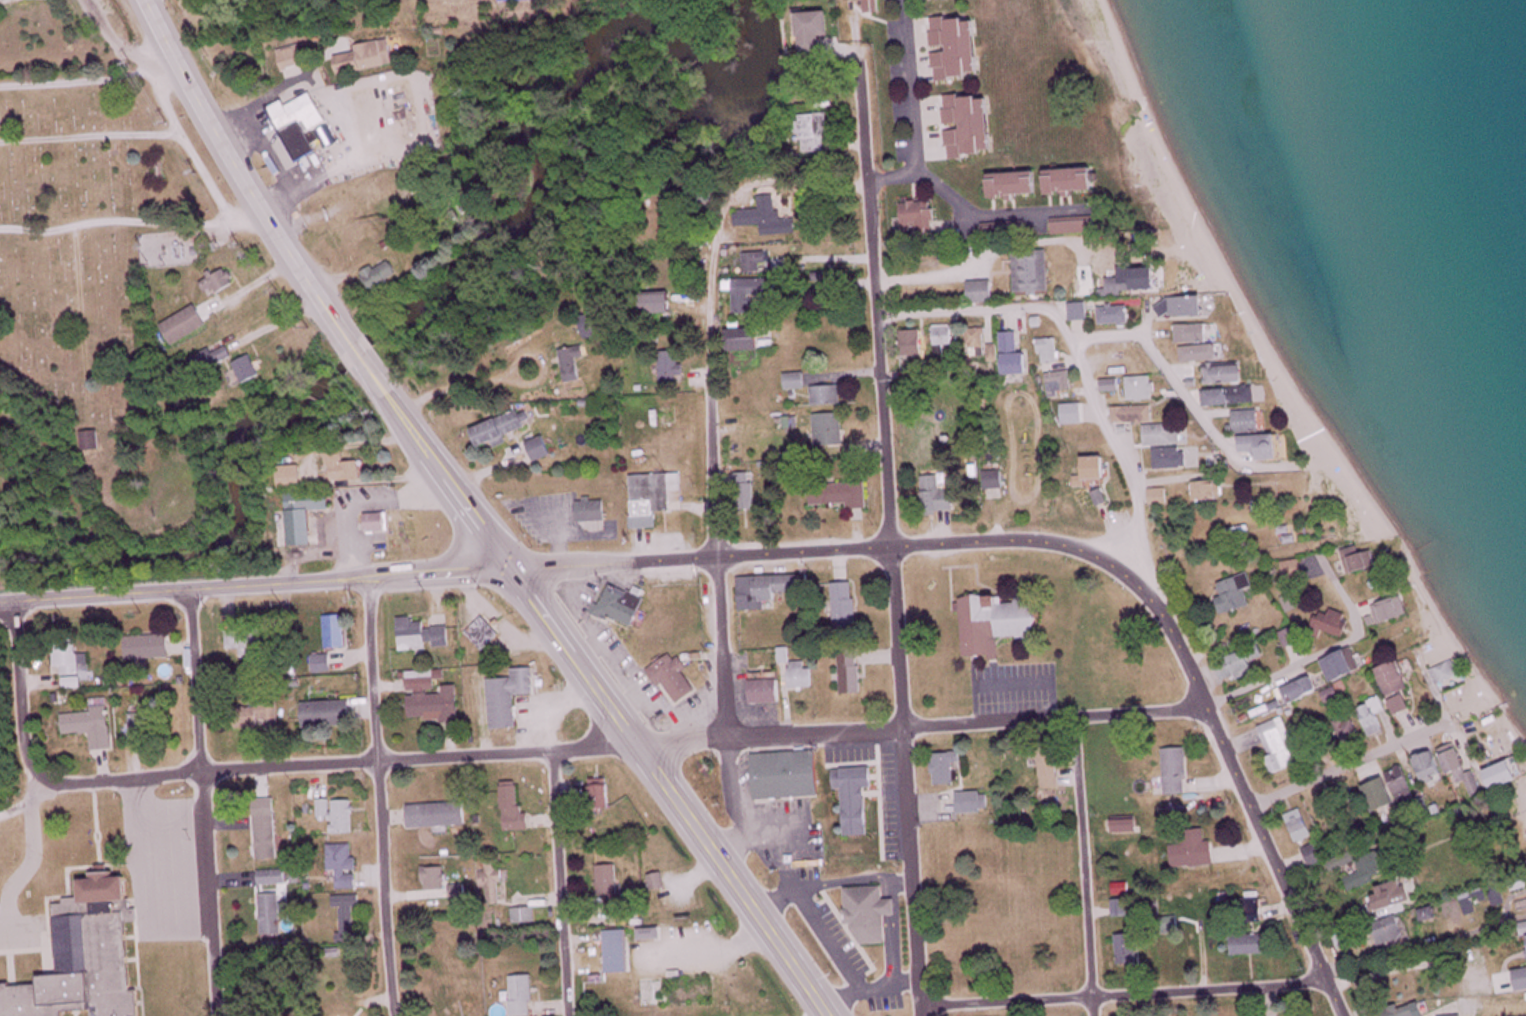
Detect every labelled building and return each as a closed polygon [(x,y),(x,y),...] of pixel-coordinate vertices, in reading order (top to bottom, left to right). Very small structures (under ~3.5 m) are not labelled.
[(833,38),(832,13),(801,14),(804,59),(828,58),(827,38),(833,38)] [(936,20),(937,82),(984,81),(983,18),(936,20)] [(359,53),(338,57),(341,75),(397,67),(393,41),(358,47),(359,53)] [(309,64),(301,45),(280,53),(288,73),(309,64)] [(289,107),(286,102),(272,109),(299,163),(319,153),(310,134),(330,124),(315,95),(289,107)] [(998,157),(994,96),(947,99),(949,130),(951,160),(998,157)] [(831,115),(801,117),(803,153),(827,152),(826,140),(832,140),(831,115)] [(1101,171),(1048,171),(1049,194),(1101,194),(1101,171)] [(1043,197),(1043,174),(991,176),(992,199),(1043,197)] [(799,219),(781,220),(779,196),(761,197),(762,210),(737,211),(738,227),(764,226),(765,237),(800,235),(799,219)] [(938,236),(937,202),(903,203),(904,237),(938,236)] [(1018,252),(1019,295),(1054,294),(1053,251),(1018,252)] [(401,276),(391,259),(365,276),(375,292),(401,276)] [(229,268),(203,284),(212,300),(239,284),(229,268)] [(775,279),(737,278),(736,310),(755,311),(756,297),(774,297),(775,279)] [(1139,278),(1109,278),(1109,288),(1103,288),(1103,297),(1139,297),(1139,278)] [(998,303),(998,282),(972,282),(972,303),(998,303)] [(646,294),(646,313),(675,313),(675,294),(646,294)] [(1174,299),(1174,306),(1168,306),(1169,319),(1211,318),(1210,298),(1174,299)] [(162,325),(174,347),(209,327),(198,306),(162,325)] [(1104,325),(1134,325),(1134,308),(1104,308),(1104,325)] [(956,346),(956,326),(936,326),(936,355),(945,355),(945,346),(956,346)] [(1181,326),(1181,344),(1213,344),(1213,326),(1181,326)] [(988,329),(970,329),(970,351),(988,351),(988,329)] [(763,351),(763,330),(734,330),(734,351),(763,351)] [(925,357),(925,331),(904,332),(905,358),(925,357)] [(1005,334),(1006,376),(1032,375),(1032,354),(1022,354),(1021,333),(1005,334)] [(1061,339),(1043,339),(1043,365),(1061,365),(1061,339)] [(1185,347),(1185,362),(1221,362),(1221,347),(1185,347)] [(565,348),(563,371),(585,373),(588,351),(565,348)] [(684,353),(662,354),(664,385),(681,385),(680,377),(685,376),(684,353)] [(264,374),(254,354),(235,364),(245,384),(264,374)] [(1210,366),(1210,385),(1248,385),(1248,366),(1210,366)] [(1075,392),(1073,372),(1049,375),(1051,394),(1075,392)] [(808,390),(807,374),(787,375),(788,391),(808,390)] [(1132,402),(1159,402),(1159,378),(1132,378),(1132,402)] [(1124,392),(1124,382),(1106,382),(1106,392),(1124,392)] [(844,406),(843,387),(815,388),(816,407),(844,406)] [(1257,406),(1257,391),(1208,392),(1208,406),(1257,406)] [(1115,425),(1156,425),(1156,408),(1115,408),(1115,425)] [(1265,434),(1265,413),(1239,413),(1239,434),(1265,434)] [(508,436),(528,430),(523,414),(475,429),(481,449),(496,445),(497,449),(511,444),(508,436)] [(845,415),(817,415),(818,449),(846,449),(845,415)] [(1186,427),(1148,427),(1148,446),(1186,446),(1186,427)] [(85,452),(102,451),(101,432),(84,433),(85,452)] [(555,456),(546,437),(530,444),(539,463),(555,456)] [(1288,438),(1245,439),(1245,455),(1263,455),(1263,463),(1289,462),(1288,438)] [(1159,451),(1159,470),(1192,470),(1192,451),(1159,451)] [(330,482),(363,481),(362,463),(346,463),(345,454),(329,454),(330,482)] [(1110,481),(1110,459),(1087,459),(1087,481),(1110,481)] [(305,468),(281,468),(281,490),(305,490),(305,468)] [(1006,492),(1005,472),(985,473),(986,493),(1006,492)] [(685,503),(684,475),(632,477),(634,532),(659,531),(659,514),(674,513),(673,503),(685,503)] [(737,475),(737,510),(755,510),(755,475),(737,475)] [(956,492),(943,492),(943,477),(925,478),(927,513),(957,512),(956,492)] [(1197,484),(1197,502),(1226,502),(1226,484),(1197,484)] [(870,511),(870,485),(812,485),(813,507),(850,506),(850,511),(870,511)] [(1153,491),(1153,505),(1171,505),(1171,491),(1153,491)] [(313,511),(333,510),(332,494),(290,495),(292,547),(315,546),(313,511)] [(608,502),(580,503),(580,523),(608,523),(608,502)] [(390,514),(366,514),(366,534),(390,534),(390,514)] [(1378,551),(1367,554),(1365,547),(1348,552),(1354,576),(1382,568),(1378,551)] [(1287,566),(1292,583),(1310,577),(1305,561),(1287,566)] [(1221,600),(1226,616),(1256,607),(1251,591),(1259,589),(1255,575),(1223,584),(1227,598),(1221,600)] [(740,578),(740,611),(767,611),(767,600),(814,599),(814,577),(740,578)] [(609,584),(597,615),(635,630),(647,599),(609,584)] [(838,632),(859,632),(859,584),(837,584),(838,632)] [(1287,599),(1291,613),(1309,608),(1306,594),(1287,599)] [(1377,605),(1384,624),(1414,614),(1407,595),(1377,605)] [(965,658),(1002,657),(1001,640),(1038,639),(1037,598),(963,600),(965,658)] [(1350,611),(1324,618),(1328,634),(1354,628),(1350,611)] [(327,617),(327,648),(347,648),(347,617),(327,617)] [(427,628),(427,621),(416,622),(415,618),(399,618),(401,650),(452,648),(451,627),(427,628)] [(502,637),(486,618),(469,632),(484,652),(502,637)] [(1308,639),(1305,627),(1290,630),(1293,643),(1308,639)] [(229,631),(229,651),(241,650),(241,658),(252,657),(252,650),(266,649),(265,631),(229,631)] [(172,659),(172,636),(128,637),(128,660),(172,659)] [(81,674),(81,640),(56,640),(56,674),(81,674)] [(1261,671),(1256,662),(1270,655),(1264,643),(1233,657),(1244,679),(1261,671)] [(1338,682),(1369,668),(1359,646),(1328,661),(1338,682)] [(843,651),(843,695),(863,695),(863,651),(843,651)] [(698,691),(686,672),(688,671),(676,654),(648,672),(659,689),(664,686),(677,705),(698,691)] [(332,671),(332,657),(316,657),(316,671),(332,671)] [(1442,688),(1466,677),(1458,659),(1434,670),(1442,688)] [(1385,667),(1399,714),(1413,710),(1408,691),(1416,689),(1408,660),(1385,667)] [(815,670),(808,670),(807,662),(789,664),(792,690),(817,687),(815,670)] [(517,696),(537,695),(536,669),(514,670),(514,680),(491,681),(493,730),(519,729),(517,696)] [(437,692),(437,673),(409,673),(409,692),(437,692)] [(783,706),(783,676),(754,676),(754,706),(783,706)] [(1325,693),(1320,677),(1291,685),(1295,701),(1325,693)] [(461,687),(445,687),(446,695),(411,696),(412,723),(462,722),(461,687)] [(1331,702),(1345,698),(1342,688),(1328,692),(1331,702)] [(64,715),(66,736),(93,734),(94,752),(114,750),(111,700),(94,701),(94,714),(64,715)] [(1385,711),(1388,711),(1386,700),(1367,702),(1371,735),(1388,732),(1385,711)] [(355,728),(354,703),(306,703),(306,728),(355,728)] [(280,727),(280,704),(244,704),(244,727),(280,727)] [(165,706),(144,707),(144,715),(132,715),(133,748),(144,748),(144,731),(165,731),(165,706)] [(1303,764),(1285,718),(1261,727),(1279,773),(1303,764)] [(1364,739),(1360,718),(1337,723),(1342,743),(1364,739)] [(1444,749),(1458,786),(1469,782),(1472,791),(1484,787),(1478,770),(1473,772),(1462,742),(1444,749)] [(1167,748),(1167,794),(1191,794),(1191,748),(1167,748)] [(1429,782),(1448,776),(1441,750),(1422,755),(1429,782)] [(963,762),(963,753),(936,753),(936,784),(958,784),(958,762),(963,762)] [(1525,778),(1525,777),(1519,759),(1491,770),(1498,789),(1525,778)] [(1393,771),(1404,804),(1420,799),(1409,766),(1393,771)] [(1401,806),(1393,778),(1372,784),(1380,812),(1401,806)] [(593,779),(593,810),(613,810),(613,779),(593,779)] [(504,783),(505,831),(531,830),(531,813),(521,813),(520,782),(504,783)] [(986,792),(961,792),(961,812),(986,812),(986,792)] [(334,800),(320,800),(320,821),(334,821),(334,833),(356,833),(356,800),(334,800)] [(469,825),(468,803),(410,805),(411,828),(469,825)] [(1290,814),(1300,843),(1317,837),(1307,808),(1290,814)] [(256,816),(259,860),(280,859),(278,815),(256,816)] [(1140,832),(1140,819),(1116,819),(1116,832),(1140,832)] [(1174,845),(1175,868),(1217,865),(1216,840),(1208,841),(1208,829),(1184,830),(1185,845),(1174,845)] [(1393,848),(1359,859),(1357,853),(1334,861),(1327,841),(1308,847),(1315,866),(1332,860),(1335,870),(1359,862),(1362,872),(1350,877),(1354,891),(1385,880),(1384,877),(1401,871),(1393,848)] [(330,871),(341,871),(341,888),(359,888),(358,872),(359,872),(359,858),(353,858),(353,844),(330,844),(330,871)] [(504,898),(501,860),(487,861),(488,871),(484,872),(486,900),(504,898)] [(626,891),(620,892),(620,865),(602,866),(603,926),(627,925),(626,891)] [(425,890),(448,890),(448,867),(425,867),(425,890)] [(261,870),(261,884),(287,884),(287,870),(261,870)] [(143,989),(134,989),(131,921),(141,921),(141,908),(133,908),(132,872),(93,874),(93,878),(84,879),(85,900),(57,901),(60,975),(42,976),(42,983),(0,985),(0,1015),(67,1015),(66,1011),(97,1010),(97,1015),(144,1015),(143,989)] [(667,888),(665,873),(652,875),(654,890),(667,888)] [(1409,878),(1378,887),(1385,910),(1416,901),(1409,878)] [(1131,883),(1115,883),(1115,895),(1131,895),(1131,883)] [(890,915),(901,914),(900,898),(888,899),(887,885),(849,887),(851,924),(860,924),(861,944),(891,943),(890,915)] [(467,896),(467,886),(453,886),(454,896),(467,896)] [(262,894),(263,936),(284,935),(282,893),(262,894)] [(361,895),(341,896),(342,942),(358,942),(358,907),(361,907),(361,895)] [(1115,899),(1115,917),(1130,917),(1130,899),(1115,899)] [(514,922),(537,922),(537,907),(514,907),(514,922)] [(1385,946),(1411,936),(1402,914),(1376,925),(1385,946)] [(662,938),(662,929),(645,929),(645,938),(662,938)] [(632,973),(631,930),(607,930),(608,973),(632,973)] [(1140,956),(1141,934),(1121,933),(1120,955),(1140,956)] [(1269,953),(1269,934),(1235,934),(1235,953),(1269,953)] [(514,975),(514,1015),(536,1015),(536,975),(514,975)] [(1424,1003),(1397,1011),(1398,1015),(1428,1015),(1424,1003)]
